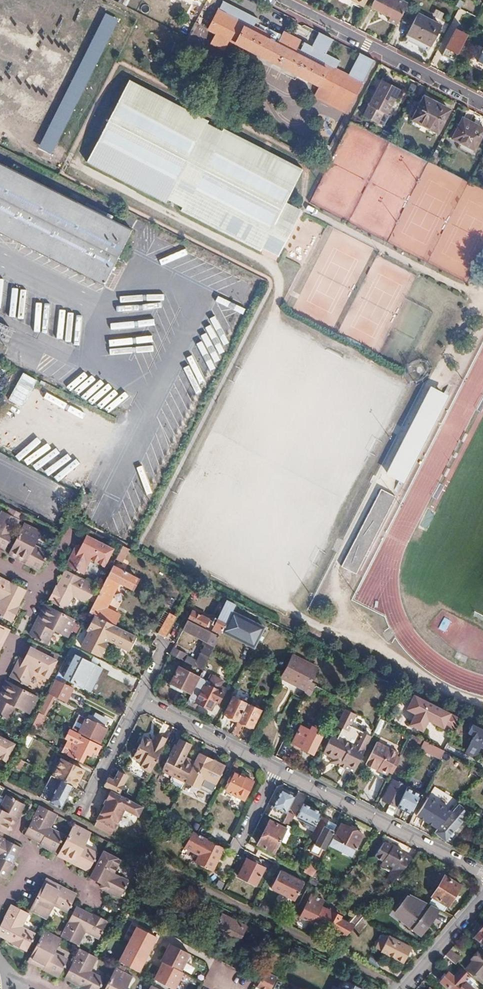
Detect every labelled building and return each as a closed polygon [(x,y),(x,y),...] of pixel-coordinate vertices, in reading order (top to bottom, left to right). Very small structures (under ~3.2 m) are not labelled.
[(370,0),(353,0),(352,2),(366,8),(370,0)] [(407,4),(399,0),(375,0),(372,7),(390,16),(388,20),(397,25),(407,4)] [(217,10),(207,30),(213,33),(208,44),(223,51),(228,41),(318,86),(313,97),(345,113),(361,82),(296,50),(300,41),(282,32),(278,41),(217,10)] [(431,47),(441,27),(417,15),(407,35),(431,47)] [(441,57),(455,60),(463,32),(448,28),(441,57)] [(128,81),(86,165),(168,206),(169,202),(182,209),(180,212),(180,213),(260,253),(262,249),(278,257),(301,211),(285,203),(302,169),(222,129),(221,133),(207,126),(209,122),(128,81)] [(382,82),(369,106),(363,117),(377,124),(382,113),(386,116),(399,91),(382,82)] [(413,117),(411,120),(437,133),(448,111),(422,98),(419,104),(415,102),(409,115),(413,117)] [(452,140),(475,151),(482,134),(482,130),(462,119),(452,140)] [(101,289),(130,231),(43,188),(0,166),(0,238),(101,289)] [(163,263),(171,260),(174,266),(197,258),(195,252),(189,254),(187,248),(161,257),(163,263)] [(214,290),(240,281),(239,275),(212,284),(214,290)] [(93,404),(95,403),(100,409),(116,395),(106,384),(89,399),(93,404)] [(387,474),(401,480),(445,395),(432,388),(404,440),(387,474)] [(14,425),(11,421),(0,428),(0,433),(14,425)] [(59,438),(31,451),(41,472),(69,459),(59,438)] [(79,490),(83,476),(77,474),(72,488),(79,490)] [(396,496),(381,489),(341,566),(356,573),(388,512),(396,496)] [(21,515),(9,509),(6,514),(2,512),(0,515),(0,544),(4,547),(21,515)] [(33,546),(40,532),(24,523),(9,552),(25,560),(24,563),(37,570),(39,567),(46,553),(33,546)] [(73,551),(66,566),(82,574),(90,560),(103,567),(112,549),(85,536),(79,548),(77,553),(73,551)] [(128,553),(122,551),(117,562),(123,565),(128,553)] [(25,560),(9,552),(7,555),(24,563),(25,560)] [(137,581),(112,568),(100,591),(89,613),(94,616),(114,626),(119,616),(103,608),(116,583),(132,591),(137,581)] [(59,588),(67,572),(64,570),(55,586),(59,588)] [(55,586),(48,601),(64,609),(72,596),(85,603),(94,586),(67,572),(59,588),(55,586)] [(10,621),(17,608),(14,606),(23,589),(0,577),(0,616),(10,621)] [(195,587),(188,600),(196,603),(202,590),(195,587)] [(17,608),(26,591),(23,589),(14,606),(17,608)] [(232,612),(235,606),(226,602),(217,621),(215,620),(213,624),(195,614),(191,615),(187,622),(219,638),(223,631),(232,612)] [(39,624),(48,607),(45,605),(36,622),(39,624)] [(36,622),(29,636),(46,644),(52,631),(67,638),(76,620),(48,607),(39,624),(36,622)] [(254,647),(264,628),(232,612),(223,631),(254,647)] [(173,623),(176,617),(167,613),(156,633),(162,636),(165,638),(173,623)] [(114,626),(94,616),(87,630),(90,631),(81,648),(99,657),(105,646),(101,645),(104,639),(108,641),(128,651),(136,637),(114,626)] [(201,673),(219,638),(187,622),(182,632),(191,636),(191,635),(194,636),(195,634),(199,636),(204,634),(206,636),(201,647),(203,648),(195,665),(186,660),(187,656),(173,649),(169,656),(201,673)] [(93,665),(90,663),(93,657),(72,647),(69,652),(75,655),(63,679),(82,688),(93,665)] [(16,663),(8,677),(25,686),(26,686),(33,671),(46,678),(55,661),(29,648),(22,661),(20,665),(16,663)] [(45,650),(44,655),(56,660),(57,655),(45,650)] [(309,682),(316,667),(291,655),(284,669),(309,682)] [(177,669),(169,685),(188,695),(196,679),(177,669)] [(312,691),(315,686),(309,682),(284,669),(279,679),(304,691),(302,694),(309,698),(312,691)] [(212,699),(217,691),(207,686),(209,684),(199,678),(186,704),(190,706),(192,701),(209,710),(214,700),(212,699)] [(67,702),(73,689),(72,689),(55,679),(48,693),(67,702)] [(9,683),(6,681),(0,692),(0,698),(1,699),(9,683)] [(7,720),(14,706),(28,713),(37,697),(9,683),(1,699),(0,698),(0,717),(7,720)] [(348,702),(315,686),(312,691),(345,708),(348,702)] [(455,732),(461,719),(410,693),(402,708),(411,712),(406,723),(420,730),(425,719),(439,726),(440,725),(455,732)] [(237,722),(246,705),(233,699),(224,715),(237,722)] [(250,729),(258,712),(246,705),(237,722),(231,735),(237,737),(243,725),(250,729)] [(365,749),(371,737),(360,731),(356,738),(347,733),(357,715),(344,709),(336,726),(342,729),(337,738),(331,735),(322,753),(332,758),(331,761),(353,773),(365,749)] [(98,744),(106,729),(86,719),(78,734),(79,734),(98,744)] [(474,725),(469,734),(475,737),(467,754),(477,759),(482,748),(482,749),(482,730),(474,725)] [(313,752),(321,736),(316,733),(317,731),(316,728),(314,727),(311,728),(310,730),(301,726),(292,742),(294,743),(295,747),(299,749),(303,747),(313,752)] [(94,755),(98,746),(71,733),(67,741),(75,746),(69,758),(80,764),(84,755),(89,757),(91,754),(94,755)] [(165,740),(155,735),(154,738),(164,743),(165,740)] [(429,743),(413,735),(408,744),(415,747),(417,745),(421,747),(420,749),(424,751),(429,743)] [(27,748),(32,739),(26,736),(21,746),(27,748)] [(149,772),(164,743),(154,738),(152,742),(150,745),(147,744),(149,740),(142,737),(132,758),(141,762),(139,766),(149,772)] [(13,744),(0,738),(0,759),(4,761),(13,744)] [(389,774),(397,756),(398,753),(375,742),(364,765),(367,767),(366,768),(372,770),(372,769),(374,769),(375,767),(378,768),(378,772),(387,777),(389,774)] [(287,754),(290,747),(282,743),(278,751),(287,754)] [(215,785),(224,767),(198,753),(183,782),(198,790),(202,782),(207,781),(215,785)] [(183,782),(194,762),(183,757),(182,760),(176,757),(170,754),(161,771),(183,782)] [(392,775),(401,758),(397,756),(389,774),(392,775)] [(24,762),(15,757),(10,767),(14,769),(17,763),(22,765),(24,762)] [(74,788),(83,771),(61,760),(52,777),(60,781),(72,787),(74,788)] [(337,787),(344,790),(351,774),(343,771),(337,787)] [(117,792),(125,776),(116,772),(112,782),(107,779),(104,786),(117,792)] [(234,774),(225,791),(242,800),(251,782),(234,774)] [(396,807),(406,787),(393,780),(382,800),(390,804),(386,813),(392,816),(396,807)] [(60,809),(72,787),(60,781),(48,803),(60,809)] [(406,787),(396,807),(409,814),(419,794),(406,787)] [(137,817),(142,807),(119,796),(111,791),(110,790),(105,800),(108,802),(107,806),(104,805),(96,820),(114,829),(120,815),(122,816),(129,814),(129,813),(137,817)] [(281,823),(287,812),(285,812),(293,797),(282,791),(268,817),(281,823)] [(4,832),(12,816),(16,817),(23,803),(6,795),(0,806),(0,830),(4,832)] [(471,804),(462,800),(459,804),(469,809),(471,804)] [(303,803),(296,818),(312,825),(319,811),(303,803)] [(443,823),(450,815),(436,804),(431,810),(422,805),(415,817),(433,829),(433,828),(439,820),(443,823)] [(49,827),(55,814),(38,805),(25,832),(42,840),(40,844),(53,851),(62,834),(49,827)] [(443,840),(467,813),(461,807),(460,807),(458,805),(450,815),(443,823),(436,830),(435,832),(443,840)] [(287,826),(292,815),(287,812),(281,823),(287,826)] [(191,826),(167,814),(165,819),(175,823),(189,831),(191,826)] [(317,856),(321,849),(323,850),(331,832),(324,828),(327,824),(329,819),(320,815),(304,849),(317,856)] [(7,834),(16,817),(12,816),(4,832),(7,834)] [(174,830),(177,824),(175,823),(165,819),(162,825),(174,830)] [(436,830),(443,823),(439,820),(433,828),(436,830)] [(279,841),(284,830),(268,821),(262,833),(279,841)] [(95,853),(83,847),(89,832),(73,824),(59,851),(75,859),(74,863),(87,870),(95,853)] [(334,827),(327,824),(324,828),(331,832),(334,827)] [(341,825),(333,840),(355,851),(363,836),(341,825)] [(40,844),(42,840),(25,832),(23,836),(31,840),(40,844)] [(222,849),(206,841),(207,840),(191,832),(183,848),(194,854),(195,851),(199,853),(198,856),(195,863),(212,871),(222,849)] [(273,854),(279,841),(262,833),(256,845),(273,854)] [(16,846),(0,837),(0,875),(6,878),(13,864),(9,862),(16,846)] [(413,859),(405,855),(404,853),(384,843),(376,857),(384,862),(395,867),(391,872),(386,881),(391,884),(413,859)] [(17,856),(21,848),(16,846),(9,862),(13,864),(17,856)] [(75,859),(59,851),(57,855),(74,863),(75,859)] [(102,851),(89,877),(101,883),(106,885),(104,890),(118,897),(127,880),(113,873),(119,859),(102,851)] [(313,876),(318,868),(299,858),(294,868),(303,873),(305,872),(313,876)] [(245,859),(237,876),(254,885),(263,868),(245,859)] [(395,867),(384,862),(381,867),(391,872),(395,867)] [(275,874),(266,892),(290,903),(290,904),(299,886),(275,874)] [(447,907),(459,886),(443,877),(431,898),(432,899),(429,905),(440,911),(443,912),(446,906),(447,907)] [(59,890),(61,887),(56,884),(44,878),(43,882),(59,890)] [(66,911),(74,894),(61,887),(59,890),(43,882),(28,910),(45,919),(53,904),(66,911)] [(341,916),(322,907),(324,901),(311,894),(303,910),(310,914),(307,921),(332,934),(334,931),(340,933),(341,932),(347,935),(352,930),(362,918),(364,916),(363,914),(358,911),(348,923),(340,919),(341,916)] [(435,918),(440,911),(429,905),(412,896),(408,900),(406,899),(397,913),(410,922),(407,927),(422,937),(435,918)] [(0,924),(0,932),(12,939),(10,943),(25,950),(34,933),(20,926),(28,912),(11,904),(0,924)] [(92,913),(75,905),(74,909),(90,917),(92,913)] [(74,909),(61,936),(77,944),(84,931),(97,937),(106,920),(92,913),(90,917),(74,909)] [(307,921),(310,914),(303,910),(300,917),(307,921)] [(224,915),(212,935),(234,946),(245,926),(224,915)] [(361,938),(374,923),(362,918),(352,930),(361,938)] [(159,938),(137,927),(119,962),(141,973),(159,938)] [(43,929),(29,957),(45,966),(43,969),(57,976),(67,959),(53,952),(60,938),(43,929)] [(482,948),(482,929),(474,940),(482,948)] [(0,932),(0,937),(10,943),(12,939),(0,932)] [(385,943),(381,950),(404,962),(412,948),(384,933),(380,940),(385,943)] [(381,950),(385,943),(380,940),(376,947),(381,950)] [(191,954),(170,943),(161,961),(163,962),(183,972),(191,954)] [(66,975),(82,983),(80,987),(83,988),(97,988),(103,978),(89,971),(96,958),(79,949),(66,975)] [(460,958),(450,949),(445,955),(455,964),(460,958)] [(478,952),(471,960),(473,962),(466,970),(481,983),(482,980),(482,956),(478,952)] [(277,977),(286,961),(274,954),(265,971),(277,977)] [(43,969),(45,966),(29,957),(27,961),(43,969)] [(163,962),(154,980),(173,988),(177,988),(185,973),(183,972),(163,962)] [(104,988),(125,988),(132,976),(115,967),(104,988)] [(472,982),(459,970),(452,978),(447,973),(445,975),(443,973),(437,978),(440,980),(439,981),(447,988),(471,988),(468,987),(472,982)] [(271,988),(277,977),(265,971),(260,982),(271,988)] [(82,983),(66,975),(64,980),(80,987),(82,983)] [(480,986),(474,980),(472,982),(468,987),(471,988),(477,988),(480,986)] [(343,981),(339,988),(360,988),(343,981)]
